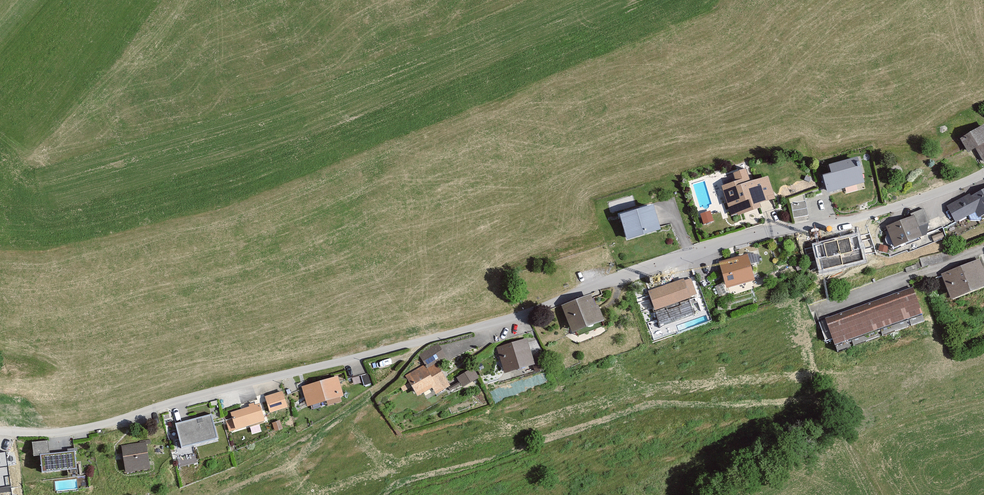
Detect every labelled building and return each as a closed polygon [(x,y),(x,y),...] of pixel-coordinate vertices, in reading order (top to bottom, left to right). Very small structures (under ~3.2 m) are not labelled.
[(959,138),(966,151),(975,146),(983,162),(983,161),(983,124),(959,138)] [(856,158),(831,165),(833,173),(825,175),(829,190),(863,181),(856,158)] [(751,182),(749,176),(722,185),(731,214),(736,213),(737,215),(760,207),(758,203),(761,202),(765,213),(779,208),(768,176),(751,182)] [(973,195),(971,191),(944,205),(953,223),(973,212),(976,218),(983,214),(983,189),(973,195)] [(807,214),(805,202),(792,204),(794,215),(807,214)] [(661,229),(653,204),(621,214),(628,238),(661,229)] [(910,214),(911,217),(885,226),(893,248),(920,238),(917,228),(929,224),(924,209),(910,214)] [(708,223),(705,213),(696,215),(699,225),(708,223)] [(859,233),(812,244),(819,272),(865,261),(859,233)] [(755,278),(749,253),(720,261),(727,286),(755,278)] [(981,260),(942,273),(950,297),(983,286),(983,269),(981,260)] [(685,281),(684,279),(647,291),(654,311),(690,299),(689,297),(696,294),(691,279),(685,281)] [(922,314),(912,286),(820,321),(826,338),(832,336),(836,346),(922,314)] [(595,305),(592,294),(564,303),(572,331),(603,321),(598,305),(595,305)] [(526,339),(498,347),(505,371),(533,363),(526,339)] [(439,359),(432,347),(413,357),(417,366),(398,376),(402,383),(394,387),(397,392),(404,388),(409,396),(424,388),(427,394),(441,387),(429,365),(439,359)] [(540,357),(533,359),(537,370),(543,368),(540,357)] [(469,379),(464,369),(448,378),(450,382),(443,386),(445,389),(453,385),(454,387),(469,379)] [(341,394),(336,377),(303,387),(308,403),(341,394)] [(282,392),(266,397),(271,410),(286,405),(282,392)] [(259,404),(232,412),(237,428),(264,419),(259,404)] [(216,436),(210,415),(177,423),(182,444),(216,436)] [(282,427),(279,421),(273,423),(275,429),(282,427)] [(47,441),(33,442),(34,454),(41,454),(42,470),(75,467),(74,451),(48,453),(47,441)] [(145,443),(123,446),(127,470),(149,466),(145,443)] [(14,477),(13,466),(0,468),(0,479),(14,477)]
